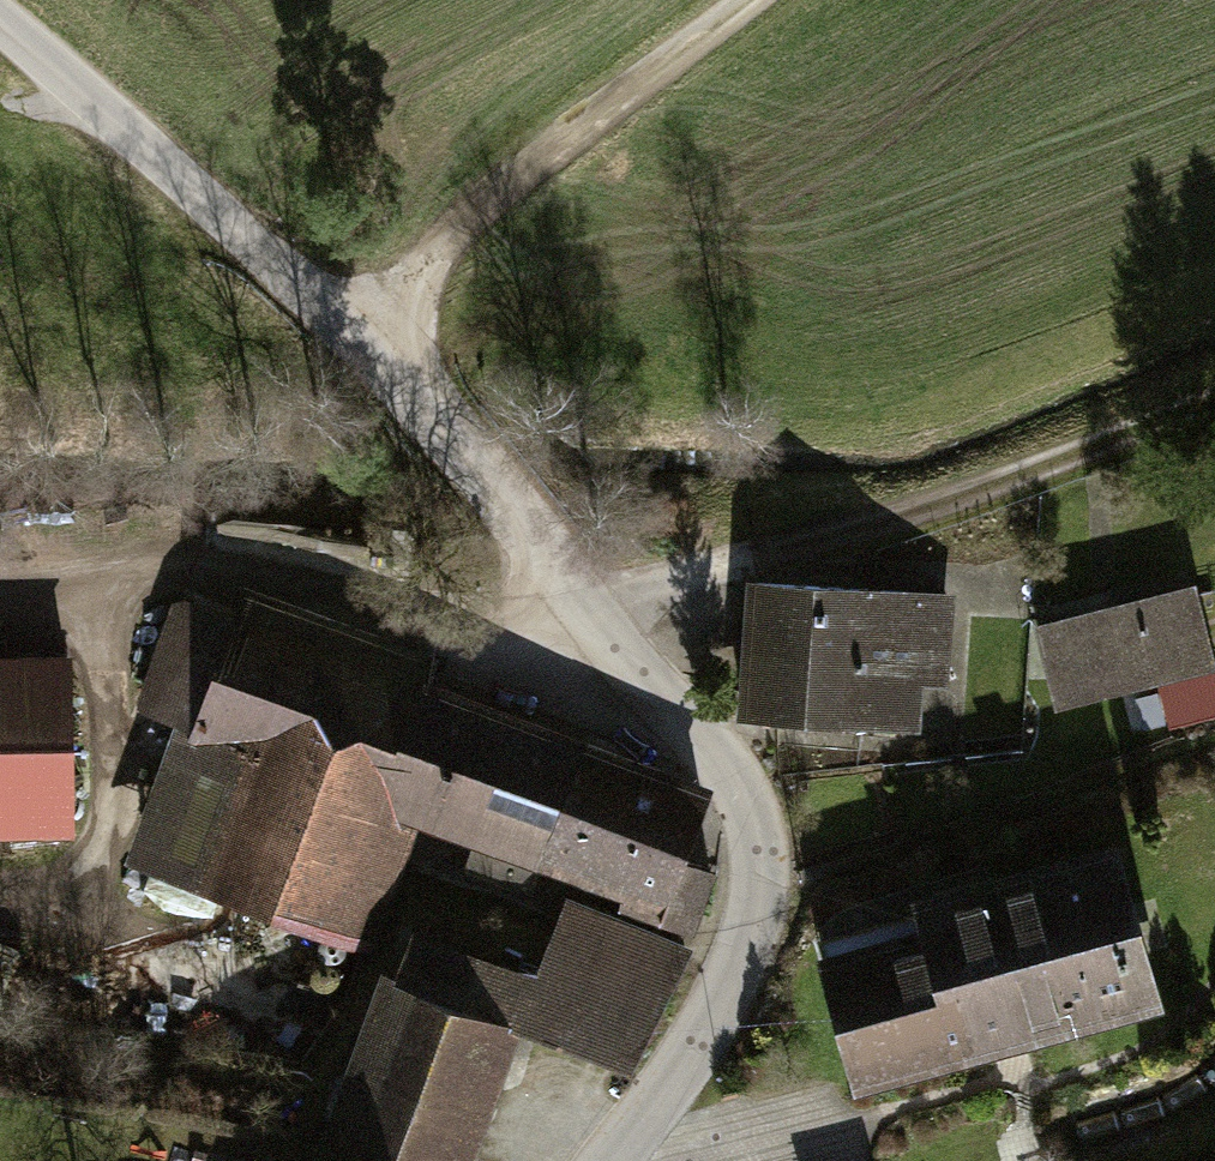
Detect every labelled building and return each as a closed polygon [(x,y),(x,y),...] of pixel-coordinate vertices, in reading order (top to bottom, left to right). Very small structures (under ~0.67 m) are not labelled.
[(1179,575),(1043,619),(1072,711),(1208,667),(1179,575)] [(946,594),(755,582),(747,716),(908,726),(911,678),(941,680),(946,594)] [(212,881),(368,938),(388,884),(357,872),(385,799),(482,832),(466,869),(525,892),(539,856),(641,894),(636,908),(695,932),(717,874),(682,859),(703,808),(643,776),(642,779),(584,752),(186,603),(146,707),(198,726),(263,750),(212,881)] [(0,675),(0,819),(72,818),(69,674),(0,675)] [(263,750),(198,726),(150,858),(212,881),(263,750)] [(1129,806),(854,888),(912,1082),(1187,1000),(1129,806)] [(338,1160),(454,1160),(506,1021),(637,1063),(684,954),(573,906),(536,992),(421,944),(333,1159),(338,1160)]
